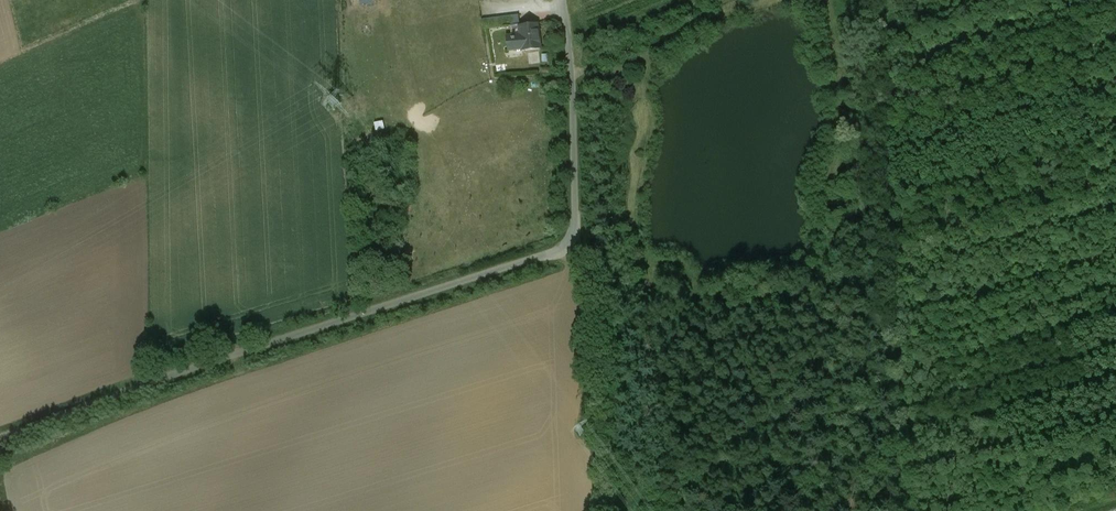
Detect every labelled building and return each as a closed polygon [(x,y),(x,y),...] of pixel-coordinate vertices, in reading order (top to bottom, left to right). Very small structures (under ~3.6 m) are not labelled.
[(507,26),(519,26),(518,16),(506,17),(507,26)] [(507,26),(506,17),(482,19),(483,29),(507,26)] [(538,24),(519,26),(519,37),(508,38),(509,51),(540,49),(538,24)]
